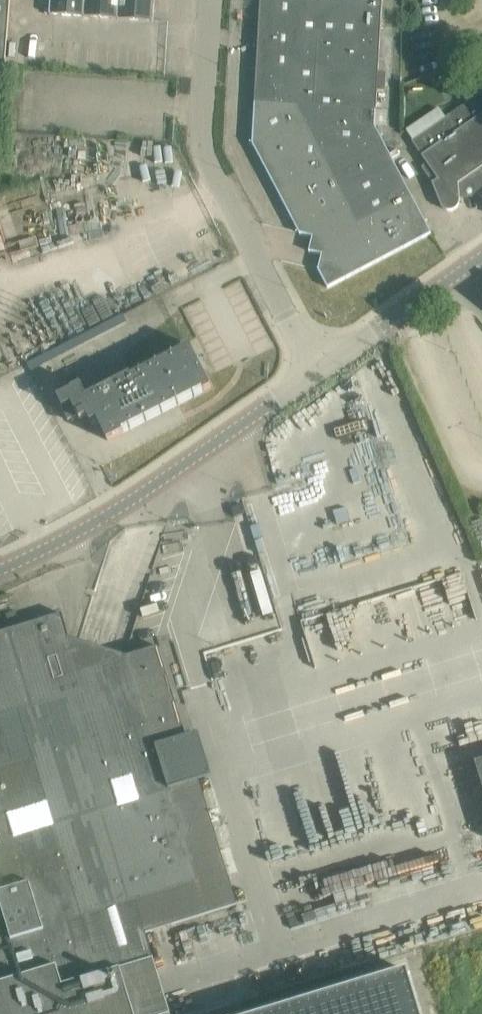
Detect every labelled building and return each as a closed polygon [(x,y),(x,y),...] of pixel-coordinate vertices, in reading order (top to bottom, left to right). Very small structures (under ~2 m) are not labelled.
[(10,0),(0,0),(0,67),(5,68),(10,0)] [(50,14),(153,21),(155,0),(51,0),(50,14)] [(255,104),(376,111),(382,0),(261,0),(255,104)] [(475,97),(412,140),(439,179),(432,182),(443,207),(445,208),(447,210),(451,210),(452,210),(454,209),(457,208),(459,205),(460,203),(459,183),(468,177),(481,198),(481,107),(475,97)] [(375,125),(376,111),(255,104),(253,143),(300,233),(301,233),(313,236),(310,250),(309,250),(310,251),(322,254),(319,268),(318,268),(328,287),(432,233),(375,125)] [(97,419),(108,440),(212,387),(190,344),(73,403),(81,419),(88,416),(91,422),(97,419)] [(125,964),(153,956),(146,933),(238,904),(202,786),(200,779),(214,775),(201,731),(187,736),(159,646),(127,655),(70,637),(62,613),(0,632),(0,1013),(140,1013),(125,964)] [(262,1013),(421,1013),(408,970),(262,1013)]
